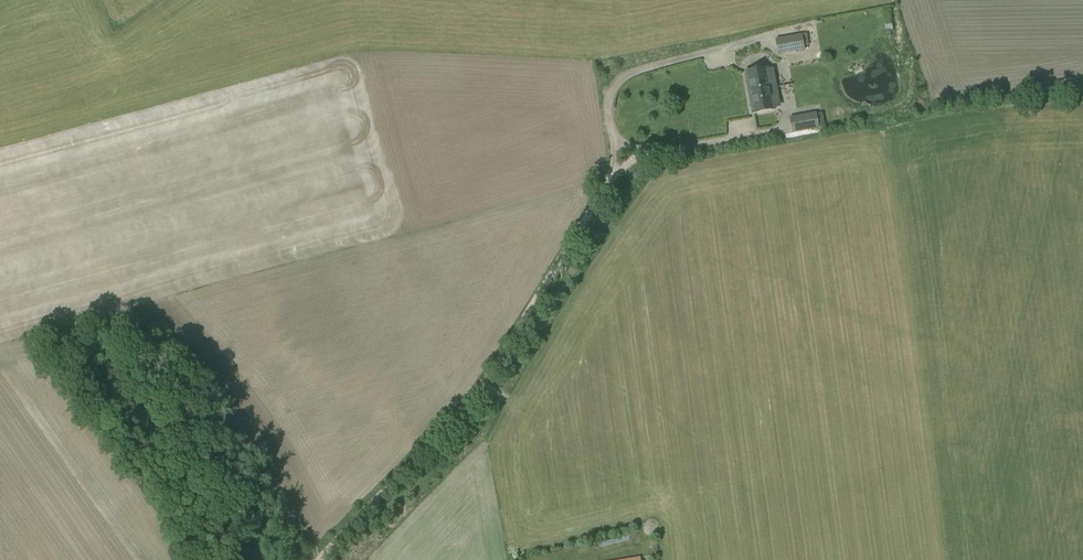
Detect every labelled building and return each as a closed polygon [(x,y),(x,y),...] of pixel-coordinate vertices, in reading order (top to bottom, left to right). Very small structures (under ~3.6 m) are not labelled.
[(805,49),(804,46),(802,34),(786,37),(789,53),(805,49)] [(747,71),(751,92),(777,87),(773,69),(768,70),(767,67),(747,71)] [(777,87),(751,92),(754,112),(775,109),(775,106),(780,105),(777,87)] [(800,114),(803,131),(820,128),(816,111),(800,114)]
